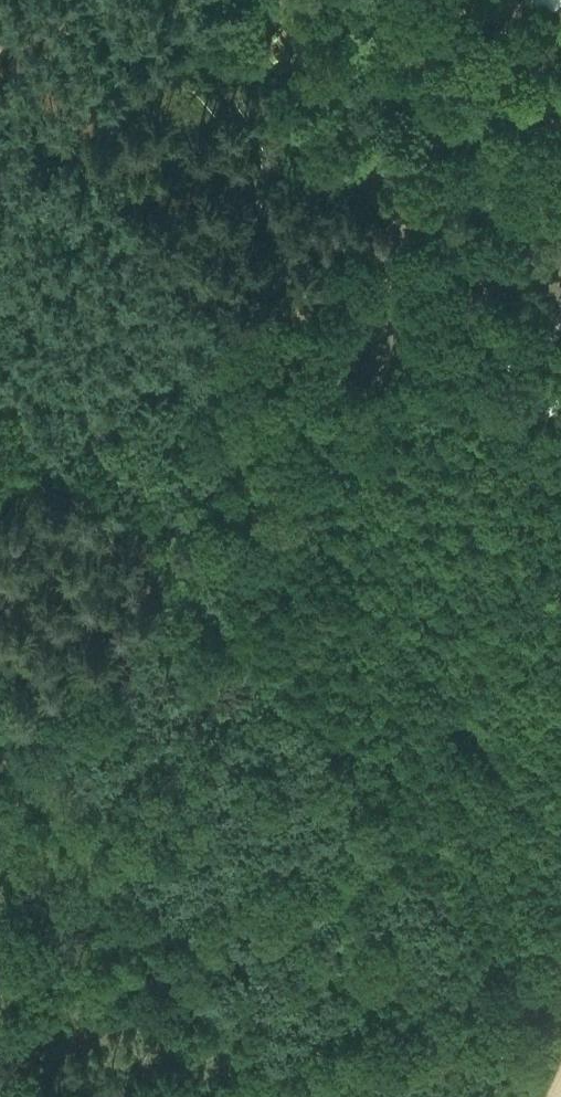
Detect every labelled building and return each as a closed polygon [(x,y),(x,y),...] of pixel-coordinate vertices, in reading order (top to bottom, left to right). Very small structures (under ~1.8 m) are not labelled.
[(545,255),(560,272),(560,240),(545,255)]
